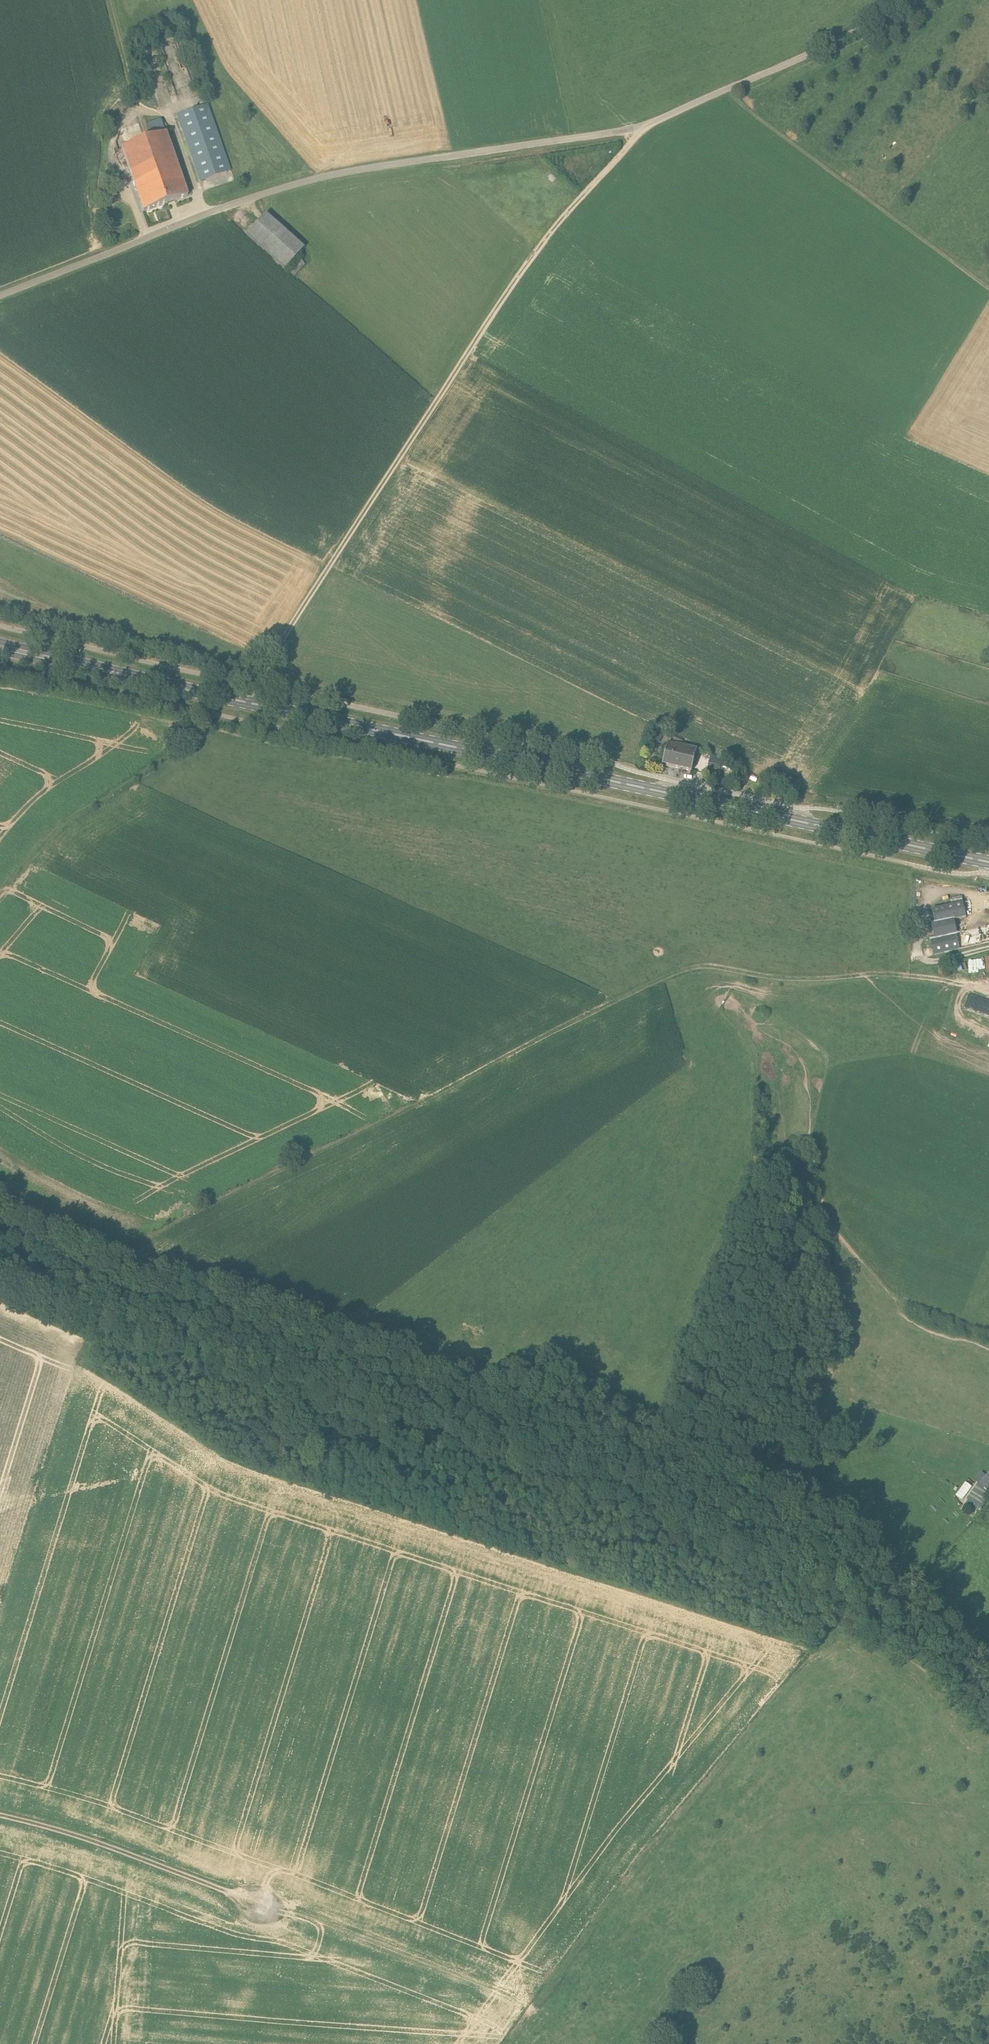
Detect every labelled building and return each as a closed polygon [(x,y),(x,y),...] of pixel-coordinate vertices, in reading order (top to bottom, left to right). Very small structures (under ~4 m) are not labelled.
[(200,181),(230,170),(207,104),(177,114),(200,181)] [(143,211),(188,196),(161,120),(148,124),(152,137),(121,148),(143,211)] [(266,214),(247,235),(287,270),(305,249),(266,214)] [(692,771),(697,749),(668,742),(663,764),(692,771)] [(719,770),(721,759),(711,754),(707,768),(719,770)] [(957,933),(954,920),(966,917),(963,902),(932,909),(935,922),(931,923),(934,937),(930,938),(934,955),(988,942),(988,925),(957,933)] [(980,1482),(987,1475),(983,1472),(977,1479),(980,1482)] [(968,1500),(979,1507),(982,1510),(988,1499),(988,1475),(988,1474),(986,1476),(979,1484),(978,1483),(966,1499),(968,1500)] [(963,1500),(974,1486),(967,1481),(956,1495),(963,1500)]
